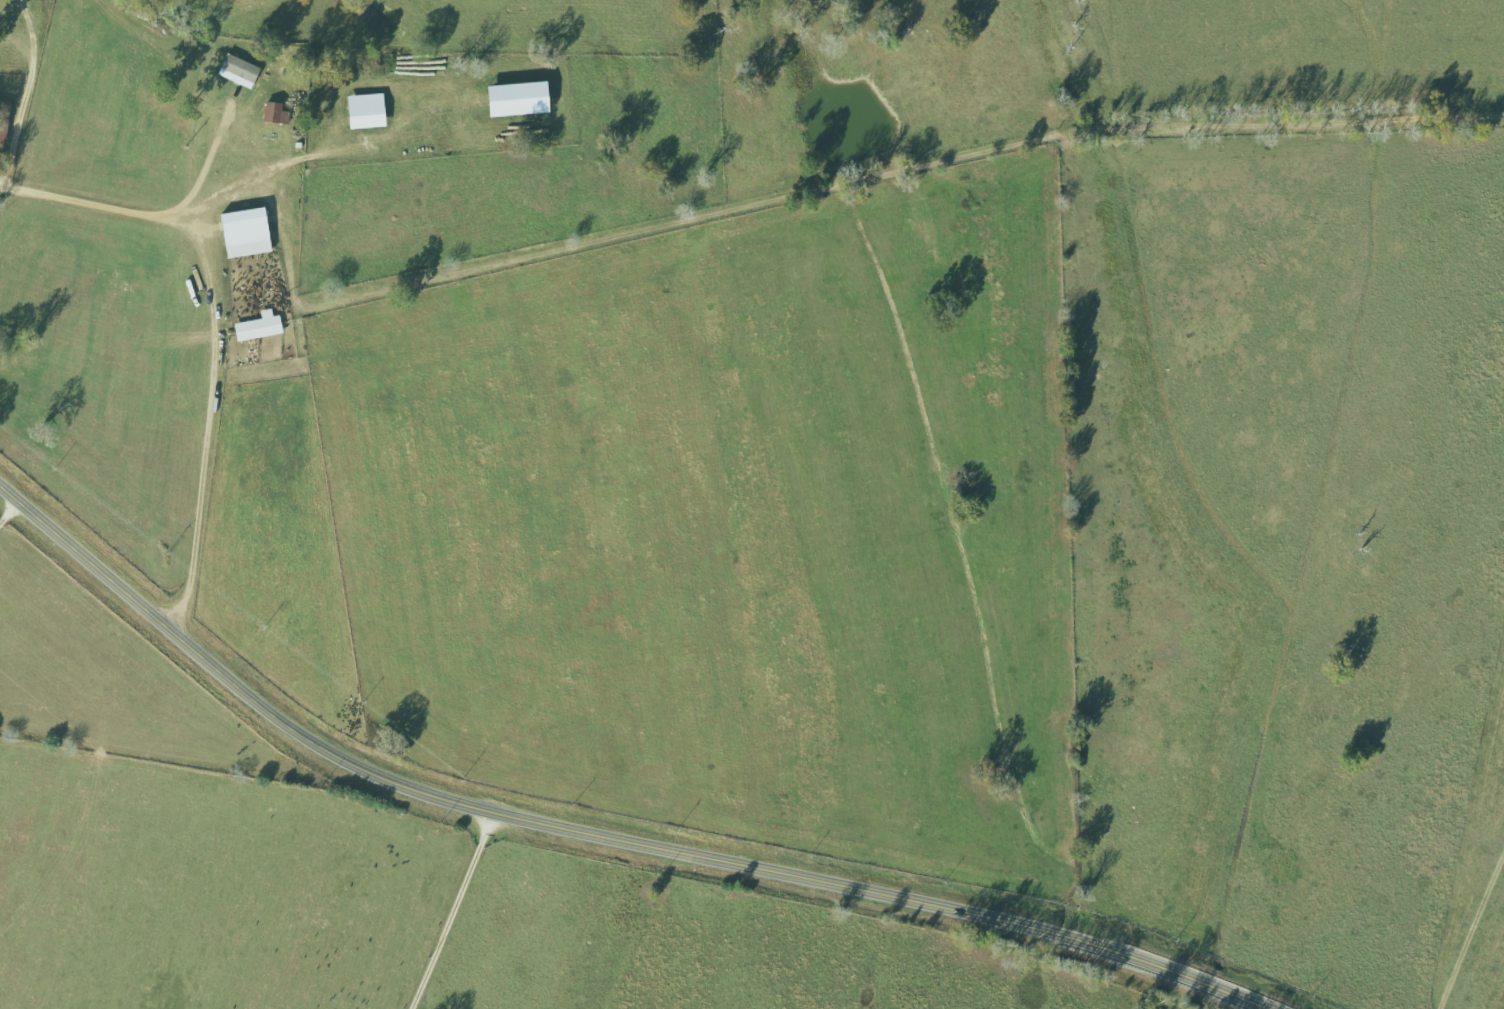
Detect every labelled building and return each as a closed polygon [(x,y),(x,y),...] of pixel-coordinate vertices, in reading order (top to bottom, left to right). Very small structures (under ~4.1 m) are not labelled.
[(223,75),(256,88),(264,67),(231,54),(223,75)] [(556,113),(555,81),(495,84),(496,115),(556,113)] [(388,92),(352,96),(356,129),(392,125),(388,92)] [(286,111),(286,102),(268,101),(267,121),(292,122),(293,111),(286,111)] [(227,212),(232,256),(276,250),(271,207),(227,212)] [(238,323),(241,342),(287,333),(284,314),(277,316),(275,308),(264,310),(265,318),(238,323)]
